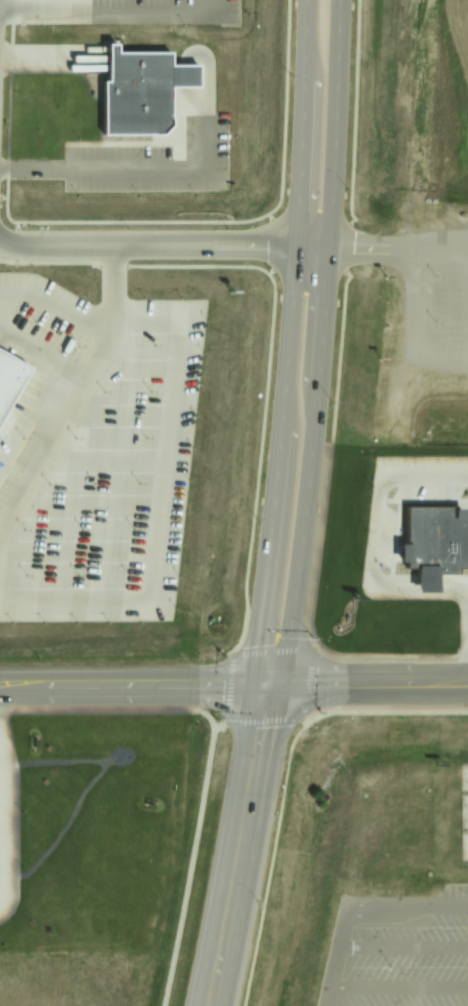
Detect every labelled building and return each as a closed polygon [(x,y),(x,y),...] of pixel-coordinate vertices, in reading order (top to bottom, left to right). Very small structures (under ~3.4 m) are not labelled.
[(171,56),(117,56),(117,49),(110,48),(110,85),(104,84),(103,138),(161,138),(173,127),(172,91),(199,90),(199,68),(172,69),(171,56)] [(26,373),(0,357),(0,417),(26,373)] [(447,486),(403,486),(403,525),(387,525),(387,541),(401,541),(401,546),(388,546),(389,560),(402,560),(403,588),(446,588),(446,545),(465,545),(465,528),(447,528),(447,486)]
